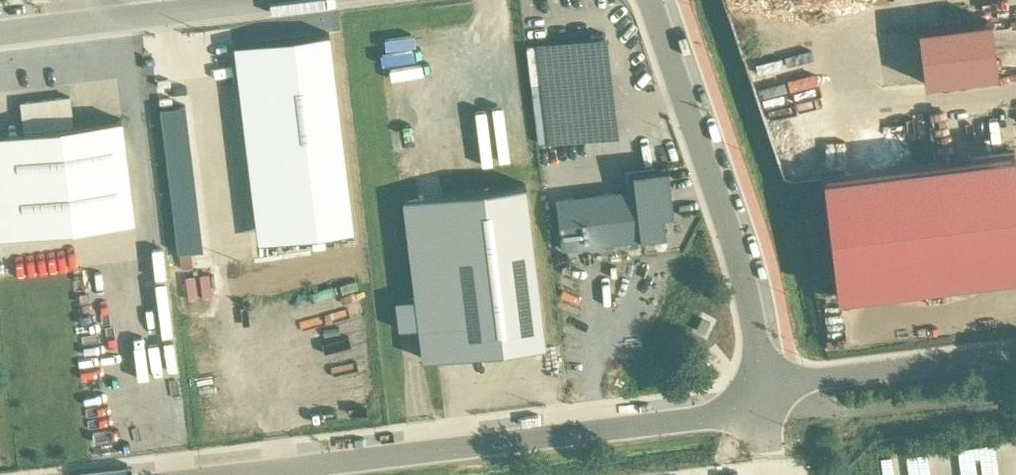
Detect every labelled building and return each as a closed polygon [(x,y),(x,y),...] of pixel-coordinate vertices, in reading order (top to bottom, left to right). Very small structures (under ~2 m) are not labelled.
[(991,19),(919,28),(925,81),(997,72),(991,19)] [(284,234),(343,228),(322,32),(229,42),(251,251),(286,248),(284,234)] [(604,33),(536,41),(548,141),(617,133),(604,33)] [(24,129),(0,131),(13,233),(134,218),(122,117),(73,123),(70,94),(21,100),(24,129)] [(185,100),(157,102),(166,250),(195,248),(185,100)] [(822,173),(837,294),(1015,272),(1015,159),(1015,150),(822,173)] [(667,167),(632,171),(635,189),(641,235),(666,232),(663,213),(673,212),(667,167)] [(524,181),(402,195),(422,358),(545,342),(524,181)] [(635,189),(558,199),(564,245),(641,235),(635,189)] [(877,466),(919,465),(918,451),(877,452),(877,466)]
